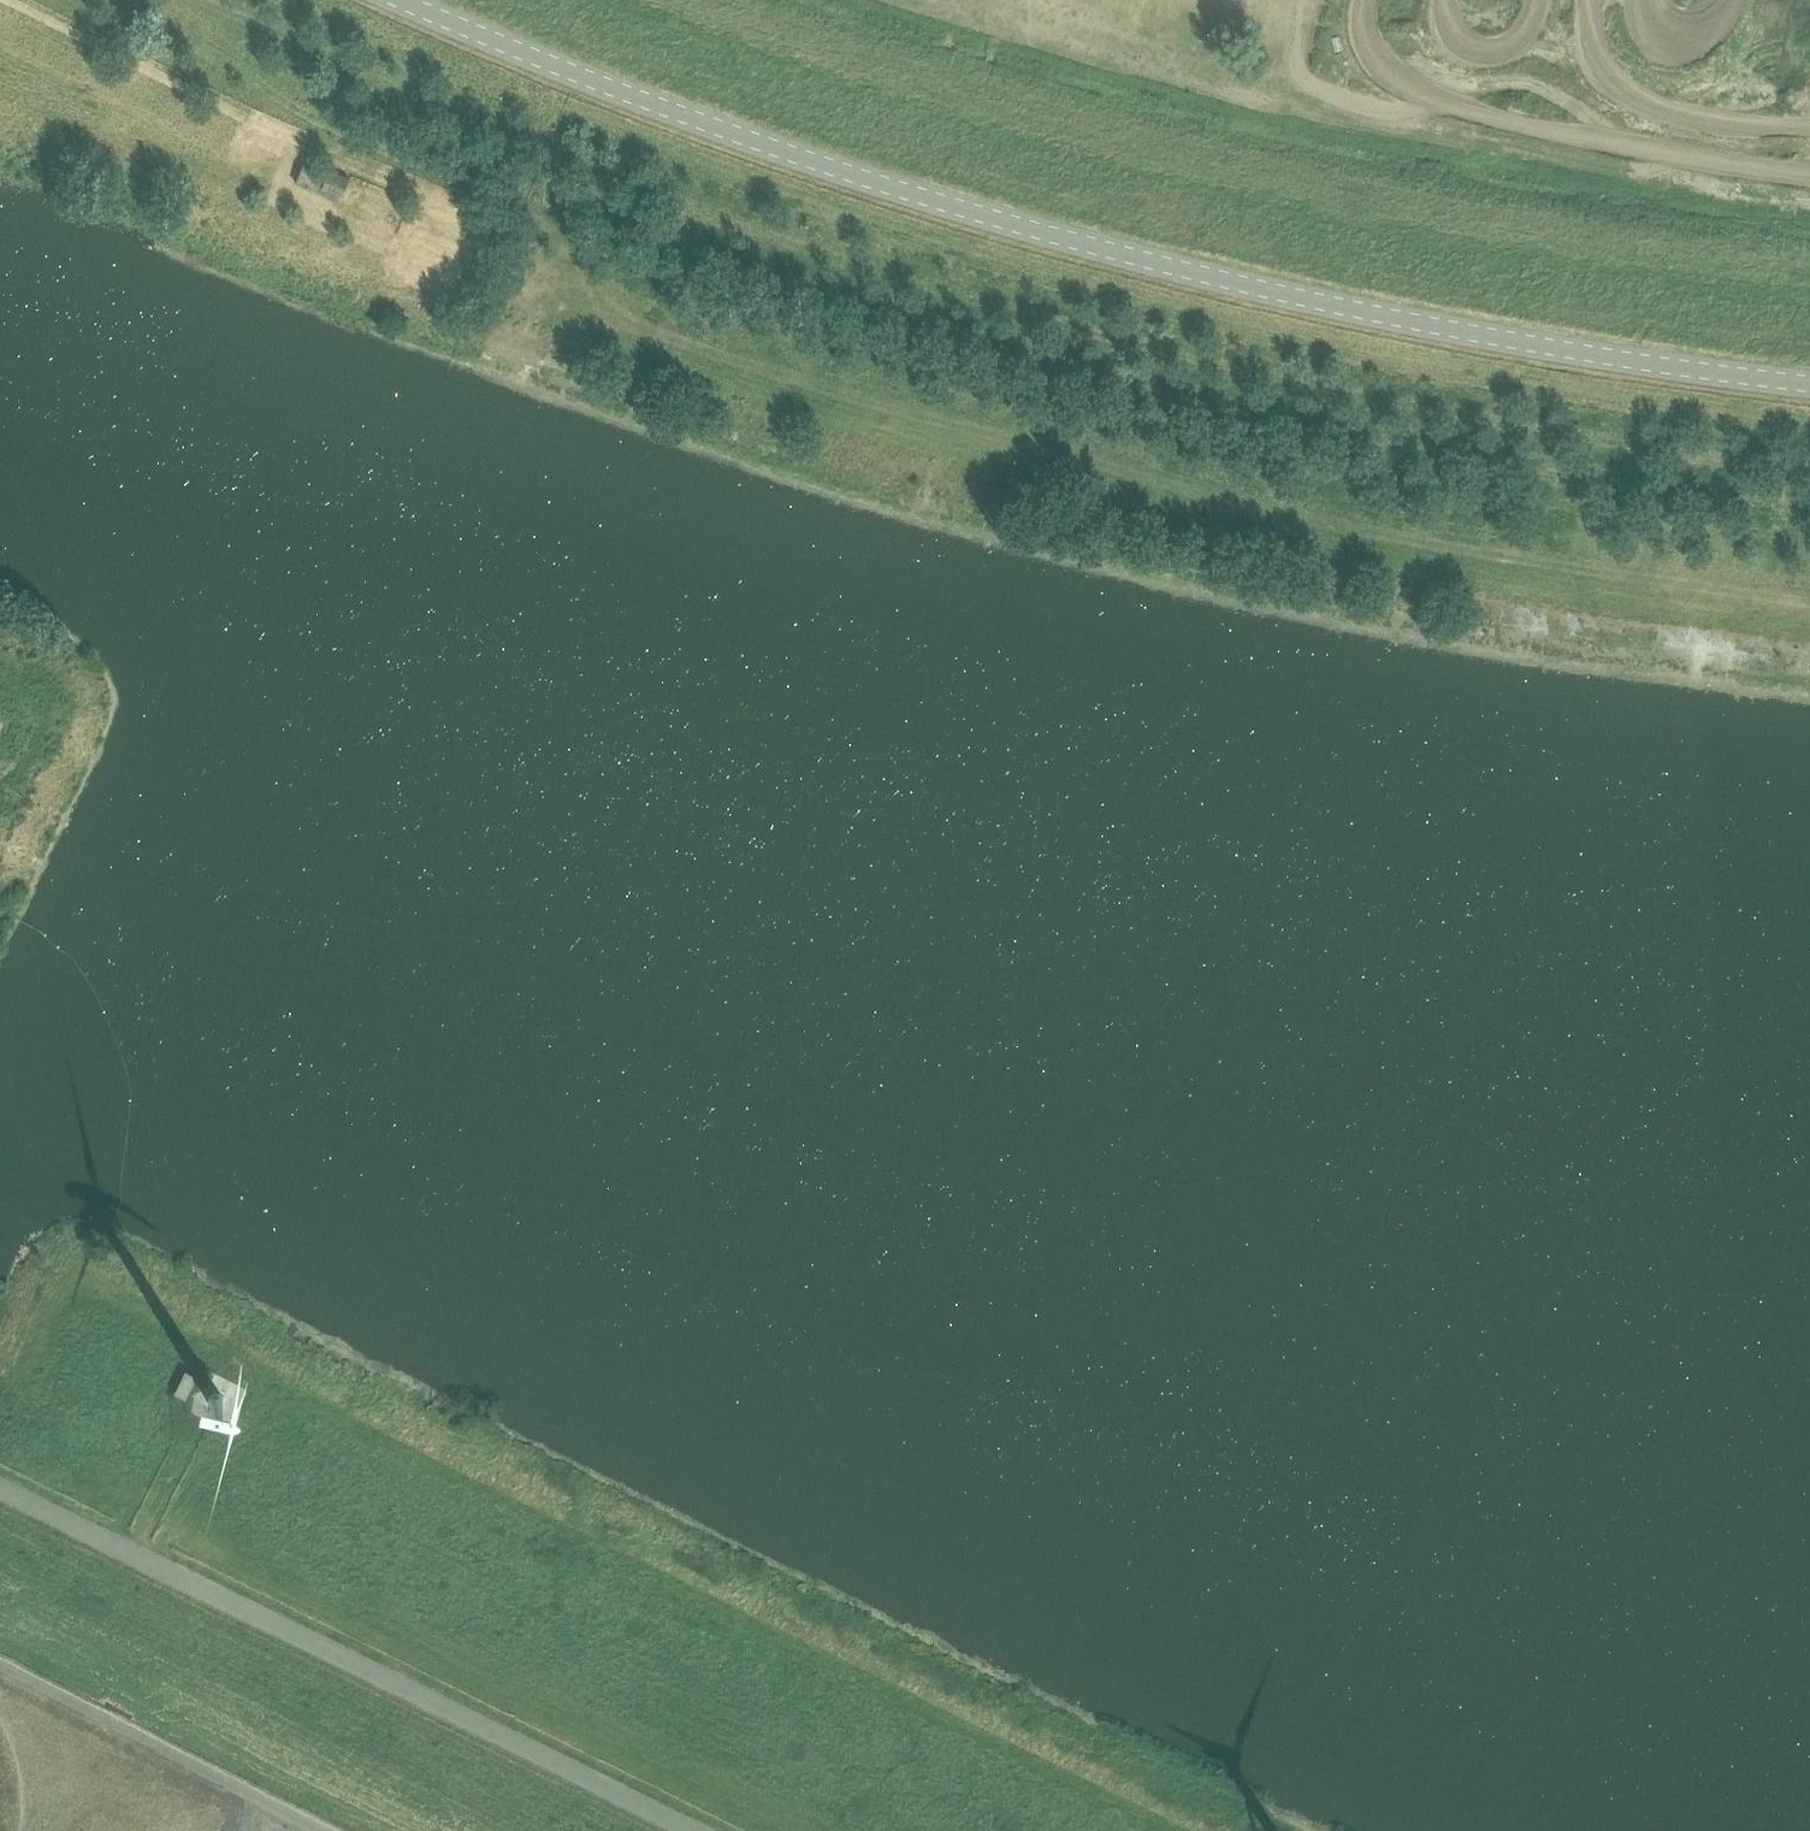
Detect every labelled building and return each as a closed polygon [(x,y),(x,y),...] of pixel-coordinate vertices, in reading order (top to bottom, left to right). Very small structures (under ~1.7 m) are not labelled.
[(1272,26),(1273,10),(1258,9),(1257,25),(1272,26)] [(295,184),(340,202),(350,177),(306,159),(295,184)] [(184,1412),(227,1434),(249,1391),(206,1369),(184,1412)] [(174,1394),(185,1400),(196,1378),(185,1372),(174,1394)]
